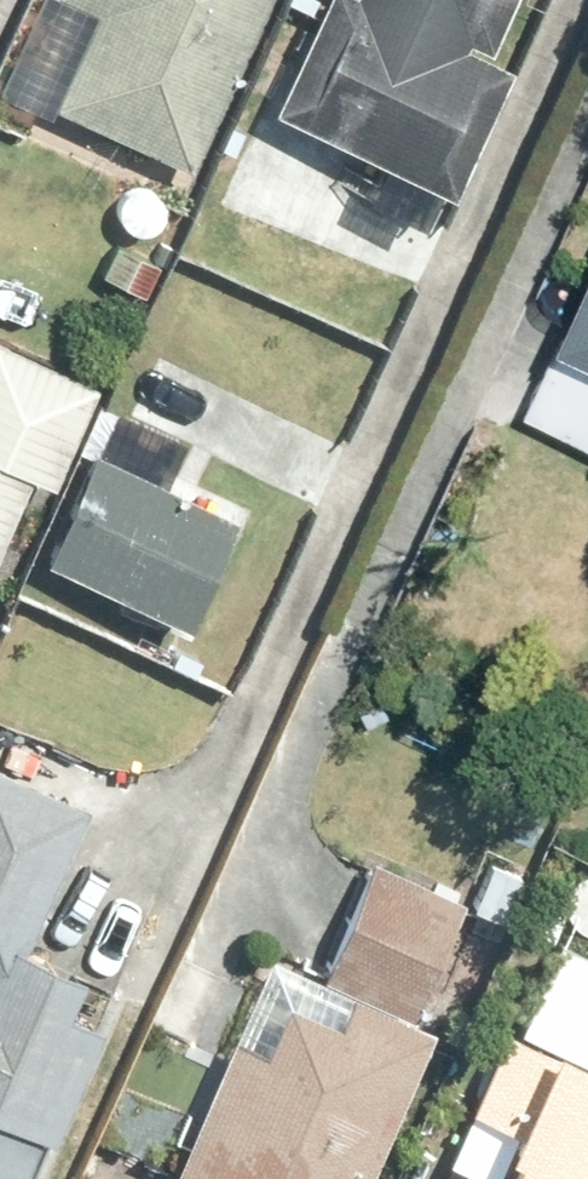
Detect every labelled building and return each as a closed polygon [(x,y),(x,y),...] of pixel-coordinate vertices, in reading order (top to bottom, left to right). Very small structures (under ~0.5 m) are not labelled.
[(97,15),(54,110),(188,171),(266,0),(64,0),(97,15)] [(272,121),(449,206),(509,82),(340,0),(331,0),(272,121)] [(489,60),(517,0),(363,0),(489,60)] [(102,279),(144,298),(159,262),(118,244),(102,279)] [(527,421),(587,450),(587,299),(567,345),(562,343),(527,421)] [(31,482),(50,490),(93,390),(0,350),(0,552),(31,482)] [(130,409),(117,442),(144,452),(158,416),(165,420),(180,379),(150,368),(134,411),(130,409)] [(101,462),(50,571),(197,639),(247,529),(101,462)] [(42,1140),(51,1144),(103,1034),(67,1017),(84,983),(22,954),(90,811),(0,768),(0,1178),(25,1178),(42,1140)] [(493,864),(472,910),(505,925),(526,879),(493,864)] [(462,912),(371,872),(325,983),(269,958),(172,1178),(370,1178),(433,1035),(412,1025),(462,912)] [(516,1167),(511,1178),(587,1178),(587,1065),(511,1031),(450,1168),(474,1178),(498,1178),(506,1162),(516,1167)]
